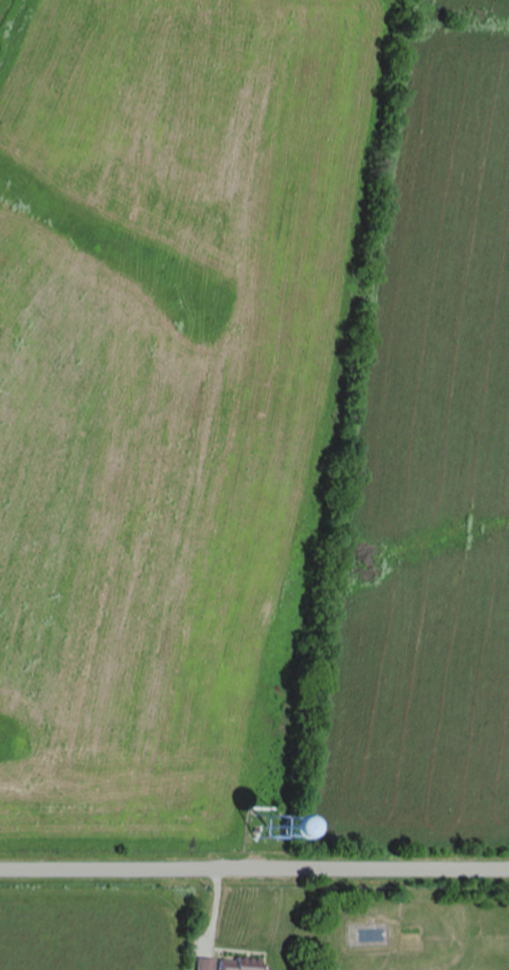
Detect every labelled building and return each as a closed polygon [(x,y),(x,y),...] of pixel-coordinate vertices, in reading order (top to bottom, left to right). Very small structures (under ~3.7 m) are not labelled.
[(271,960),(198,959),(198,969),(271,969),(271,960)]
